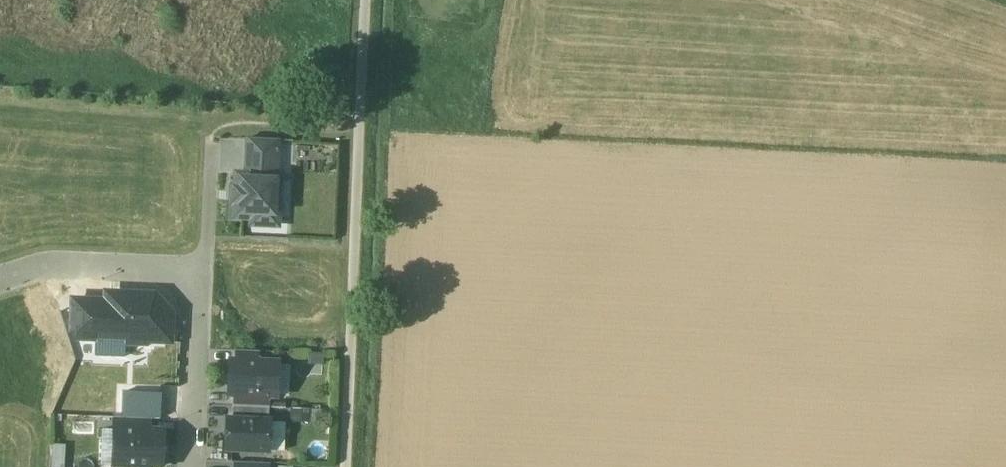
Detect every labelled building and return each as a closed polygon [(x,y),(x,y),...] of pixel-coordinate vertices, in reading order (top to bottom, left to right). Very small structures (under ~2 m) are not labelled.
[(245,176),(277,177),(279,141),(246,140),(245,176)] [(236,176),(236,181),(234,218),(277,219),(277,191),(277,177),(245,176),(236,176)] [(78,332),(77,341),(173,346),(175,313),(154,293),(104,291),(103,299),(73,297),(71,297),(68,332),(78,332)] [(259,352),(235,351),(235,363),(259,364),(259,352)] [(235,363),(230,363),(228,394),(233,394),(269,396),(276,396),(278,365),(259,364),(235,363)] [(124,391),(123,418),(149,419),(161,420),(162,393),(124,391)] [(269,396),(233,394),(233,406),(269,408),(269,396)] [(269,408),(233,406),(232,420),(268,422),(269,408)] [(123,418),(115,418),(114,430),(148,431),(149,419),(123,418)] [(232,420),(227,420),(226,450),(268,452),(269,422),(268,422),(232,420)] [(114,430),(113,465),(148,466),(161,466),(162,432),(148,431),(114,430)] [(67,445),(54,444),(53,466),(66,466),(67,445)]
